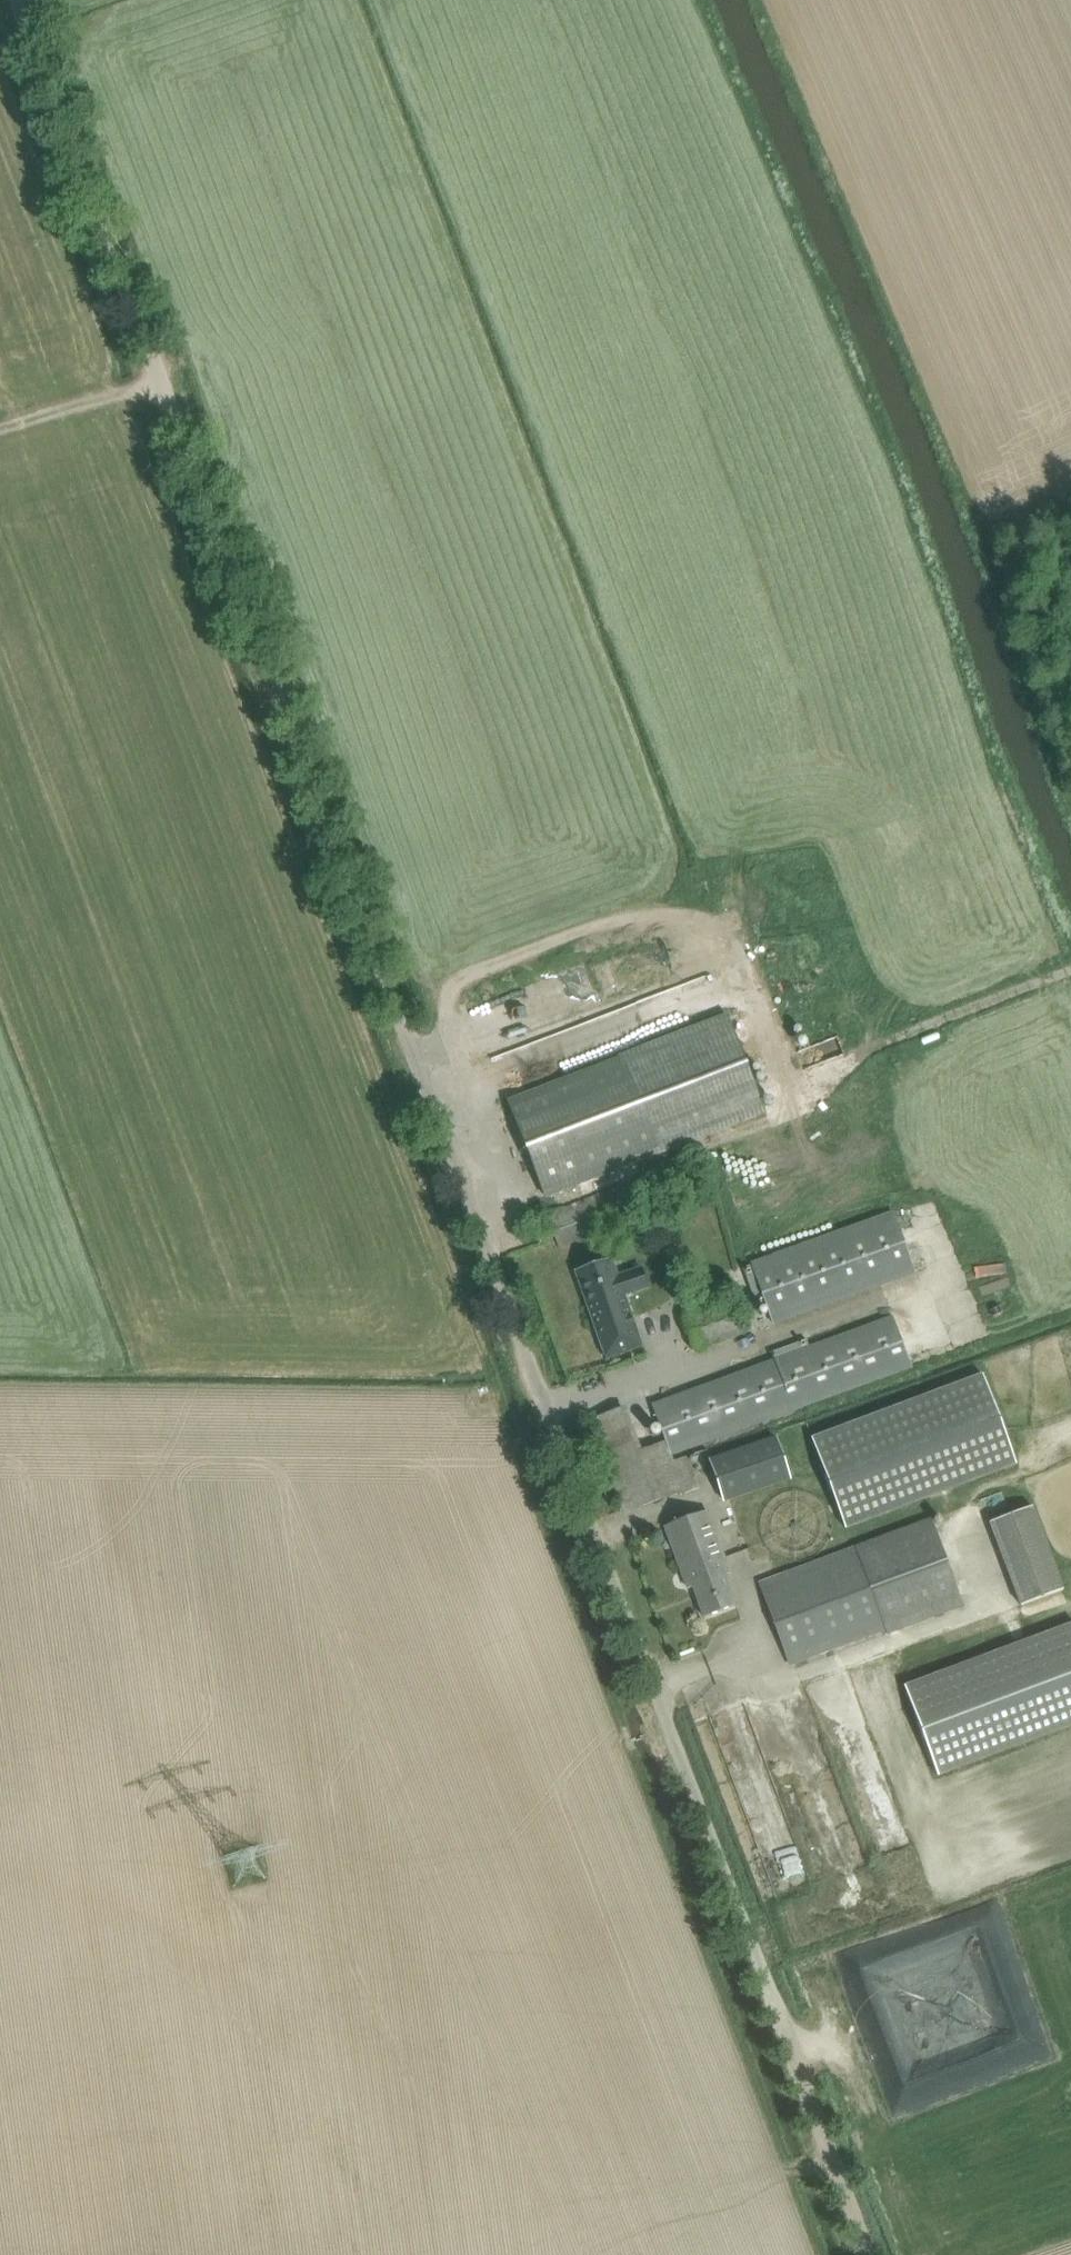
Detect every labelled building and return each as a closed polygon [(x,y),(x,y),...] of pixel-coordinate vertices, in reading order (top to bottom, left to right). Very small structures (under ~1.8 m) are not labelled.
[(588,978),(515,987),(517,1009),(591,1001),(588,978)] [(622,1061),(510,1104),(544,1193),(765,1109),(730,1018),(621,1060),(622,1061)] [(691,1162),(649,1177),(657,1201),(699,1186),(691,1162)] [(772,1322),(914,1271),(893,1211),(751,1261),(772,1322)] [(613,1257),(576,1270),(607,1358),(643,1345),(625,1294),(629,1293),(623,1274),(619,1276),(613,1257)] [(695,1312),(685,1316),(699,1353),(743,1335),(728,1299),(717,1303),(707,1276),(686,1284),(695,1312)] [(591,1419),(615,1481),(675,1460),(673,1455),(913,1367),(894,1316),(653,1405),(666,1440),(642,1449),(626,1406),(591,1419)] [(980,1372),(810,1438),(845,1525),(1014,1459),(980,1372)] [(773,1438),(708,1459),(723,1500),(789,1479),(773,1438)] [(1033,1505),(991,1521),(1023,1604),(1064,1588),(1033,1505)] [(666,1525),(683,1572),(724,1556),(706,1510),(687,1517),(666,1525)] [(854,1545),(761,1580),(792,1663),(885,1628),(887,1633),(964,1605),(932,1517),(855,1546),(854,1545)] [(730,1573),(724,1556),(683,1572),(689,1588),(694,1586),(705,1617),(726,1609),(736,1605),(725,1574),(730,1573)] [(901,1674),(935,1762),(1070,1710),(1070,1611),(901,1674)]
